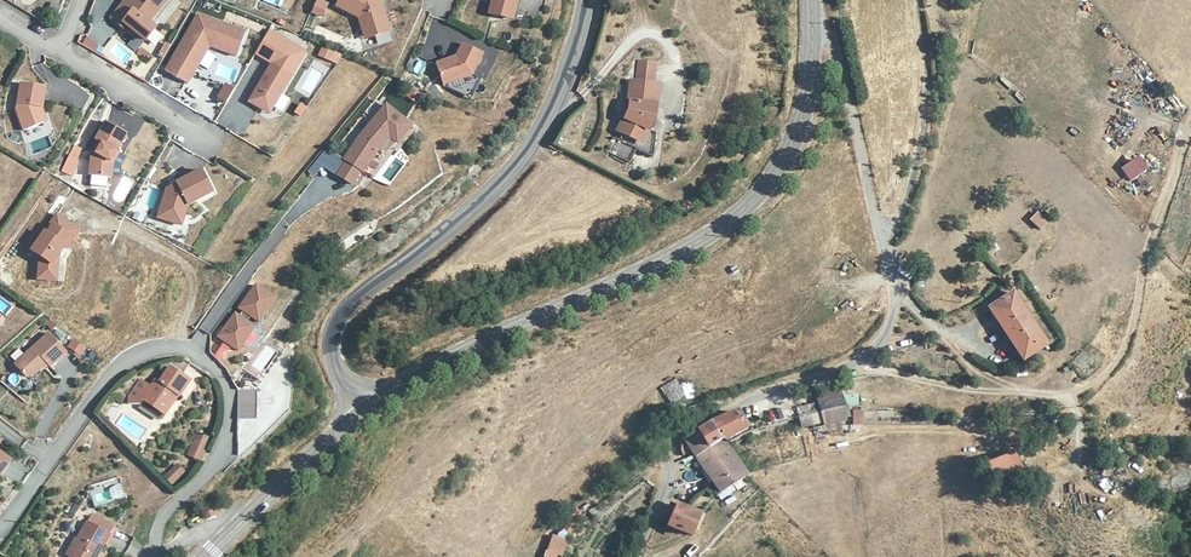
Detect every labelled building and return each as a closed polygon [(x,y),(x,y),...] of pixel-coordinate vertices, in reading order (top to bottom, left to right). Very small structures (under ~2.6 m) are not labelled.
[(134,30),(146,40),(156,28),(148,22),(166,1),(164,0),(132,0),(128,5),(125,1),(112,17),(122,26),(125,21),(134,30)] [(318,0),(311,14),(321,18),(327,4),(318,0)] [(362,31),(371,29),(374,38),(387,35),(380,4),(373,0),(339,0),(336,8),(359,18),(362,31)] [(485,13),(488,14),(493,0),(488,0),(485,13)] [(488,14),(510,13),(514,0),(493,0),(488,14)] [(510,13),(488,14),(486,22),(507,21),(510,13)] [(207,44),(211,45),(238,56),(246,32),(199,14),(167,69),(188,83),(206,53),(203,52),(207,44)] [(131,34),(134,30),(125,21),(122,26),(131,34)] [(247,99),(261,107),(271,104),(304,49),(267,28),(254,51),(270,61),(247,99)] [(371,29),(362,31),(364,40),(374,38),(371,29)] [(125,64),(135,50),(113,35),(103,50),(125,64)] [(88,37),(83,44),(94,50),(99,43),(88,37)] [(160,49),(164,51),(171,40),(167,37),(160,49)] [(431,59),(437,80),(468,70),(478,50),(458,39),(452,52),(431,59)] [(319,56),(330,61),(334,52),(323,47),(319,56)] [(636,66),(633,87),(650,89),(653,68),(636,66)] [(468,70),(437,80),(467,95),(476,75),(468,70)] [(23,127),(43,120),(40,111),(41,105),(43,105),(45,84),(20,80),(14,106),(23,127)] [(215,95),(223,100),(231,88),(223,83),(215,95)] [(650,89),(633,87),(629,87),(626,116),(605,156),(626,168),(633,154),(650,163),(652,139),(642,133),(651,124),(655,90),(650,89)] [(405,98),(416,102),(420,93),(409,88),(405,98)] [(363,135),(348,158),(351,160),(365,169),(377,177),(379,174),(394,185),(414,158),(399,147),(416,124),(391,104),(363,135)] [(98,139),(96,144),(101,146),(97,152),(94,150),(93,150),(90,174),(113,176),(114,162),(112,160),(118,150),(128,134),(107,121),(95,138),(98,139)] [(36,150),(49,147),(47,138),(34,141),(36,150)] [(74,176),(82,147),(71,144),(62,173),(74,176)] [(120,152),(118,150),(112,160),(114,162),(120,152)] [(1138,155),(1119,170),(1129,183),(1148,167),(1138,155)] [(365,169),(351,160),(341,174),(356,184),(365,169)] [(179,210),(186,213),(189,203),(214,191),(202,168),(177,181),(178,184),(166,190),(158,216),(176,221),(179,210)] [(178,184),(177,181),(168,186),(166,190),(178,184)] [(182,223),(186,213),(179,210),(176,221),(182,223)] [(1037,213),(1032,219),(1040,228),(1047,222),(1037,213)] [(77,230),(55,214),(30,249),(37,254),(35,277),(53,280),(56,254),(62,245),(65,247),(71,239),(77,230)] [(1003,245),(1010,260),(1028,252),(1021,236),(1003,245)] [(219,337),(239,352),(256,329),(248,323),(252,317),(260,323),(277,300),(257,285),(240,308),(244,311),(240,316),(236,314),(219,337)] [(1007,334),(1031,319),(1014,292),(991,307),(1007,334)] [(1048,345),(1031,319),(1007,334),(1024,361),(1048,345)] [(65,353),(48,333),(12,363),(23,376),(30,376),(44,364),(48,368),(65,353)] [(80,353),(83,348),(72,341),(68,348),(76,353),(80,353)] [(220,361),(230,348),(223,342),(213,356),(220,361)] [(259,381),(278,353),(262,342),(244,370),(259,381)] [(138,402),(161,417),(174,401),(177,401),(188,384),(168,370),(156,388),(150,384),(138,402)] [(238,419),(257,419),(257,390),(239,390),(238,419)] [(851,405),(860,404),(858,393),(849,394),(851,405)] [(158,423),(161,417),(138,402),(134,406),(158,423)] [(793,405),(800,434),(824,429),(821,417),(813,418),(809,409),(806,406),(793,405)] [(864,425),(864,410),(852,410),(852,425),(864,425)] [(821,417),(824,429),(825,431),(849,424),(844,411),(821,417)] [(743,429),(736,413),(717,420),(685,440),(686,445),(691,453),(695,458),(721,442),(743,429)] [(196,432),(186,455),(201,461),(211,438),(196,432)] [(718,493),(745,475),(721,442),(695,458),(705,475),(718,493)] [(691,453),(686,445),(680,448),(685,456),(691,453)] [(987,463),(996,484),(1025,472),(1016,451),(987,463)] [(9,460),(0,453),(0,471),(9,460)] [(184,472),(176,465),(164,477),(171,484),(184,472)] [(96,508),(126,499),(119,476),(89,486),(96,508)] [(662,516),(671,519),(676,507),(669,503),(662,516)] [(669,527),(684,534),(692,536),(699,516),(697,516),(676,507),(671,519),(669,527)] [(115,528),(93,514),(65,556),(67,556),(96,556),(115,528)] [(567,540),(552,535),(544,556),(561,556),(567,540)]
